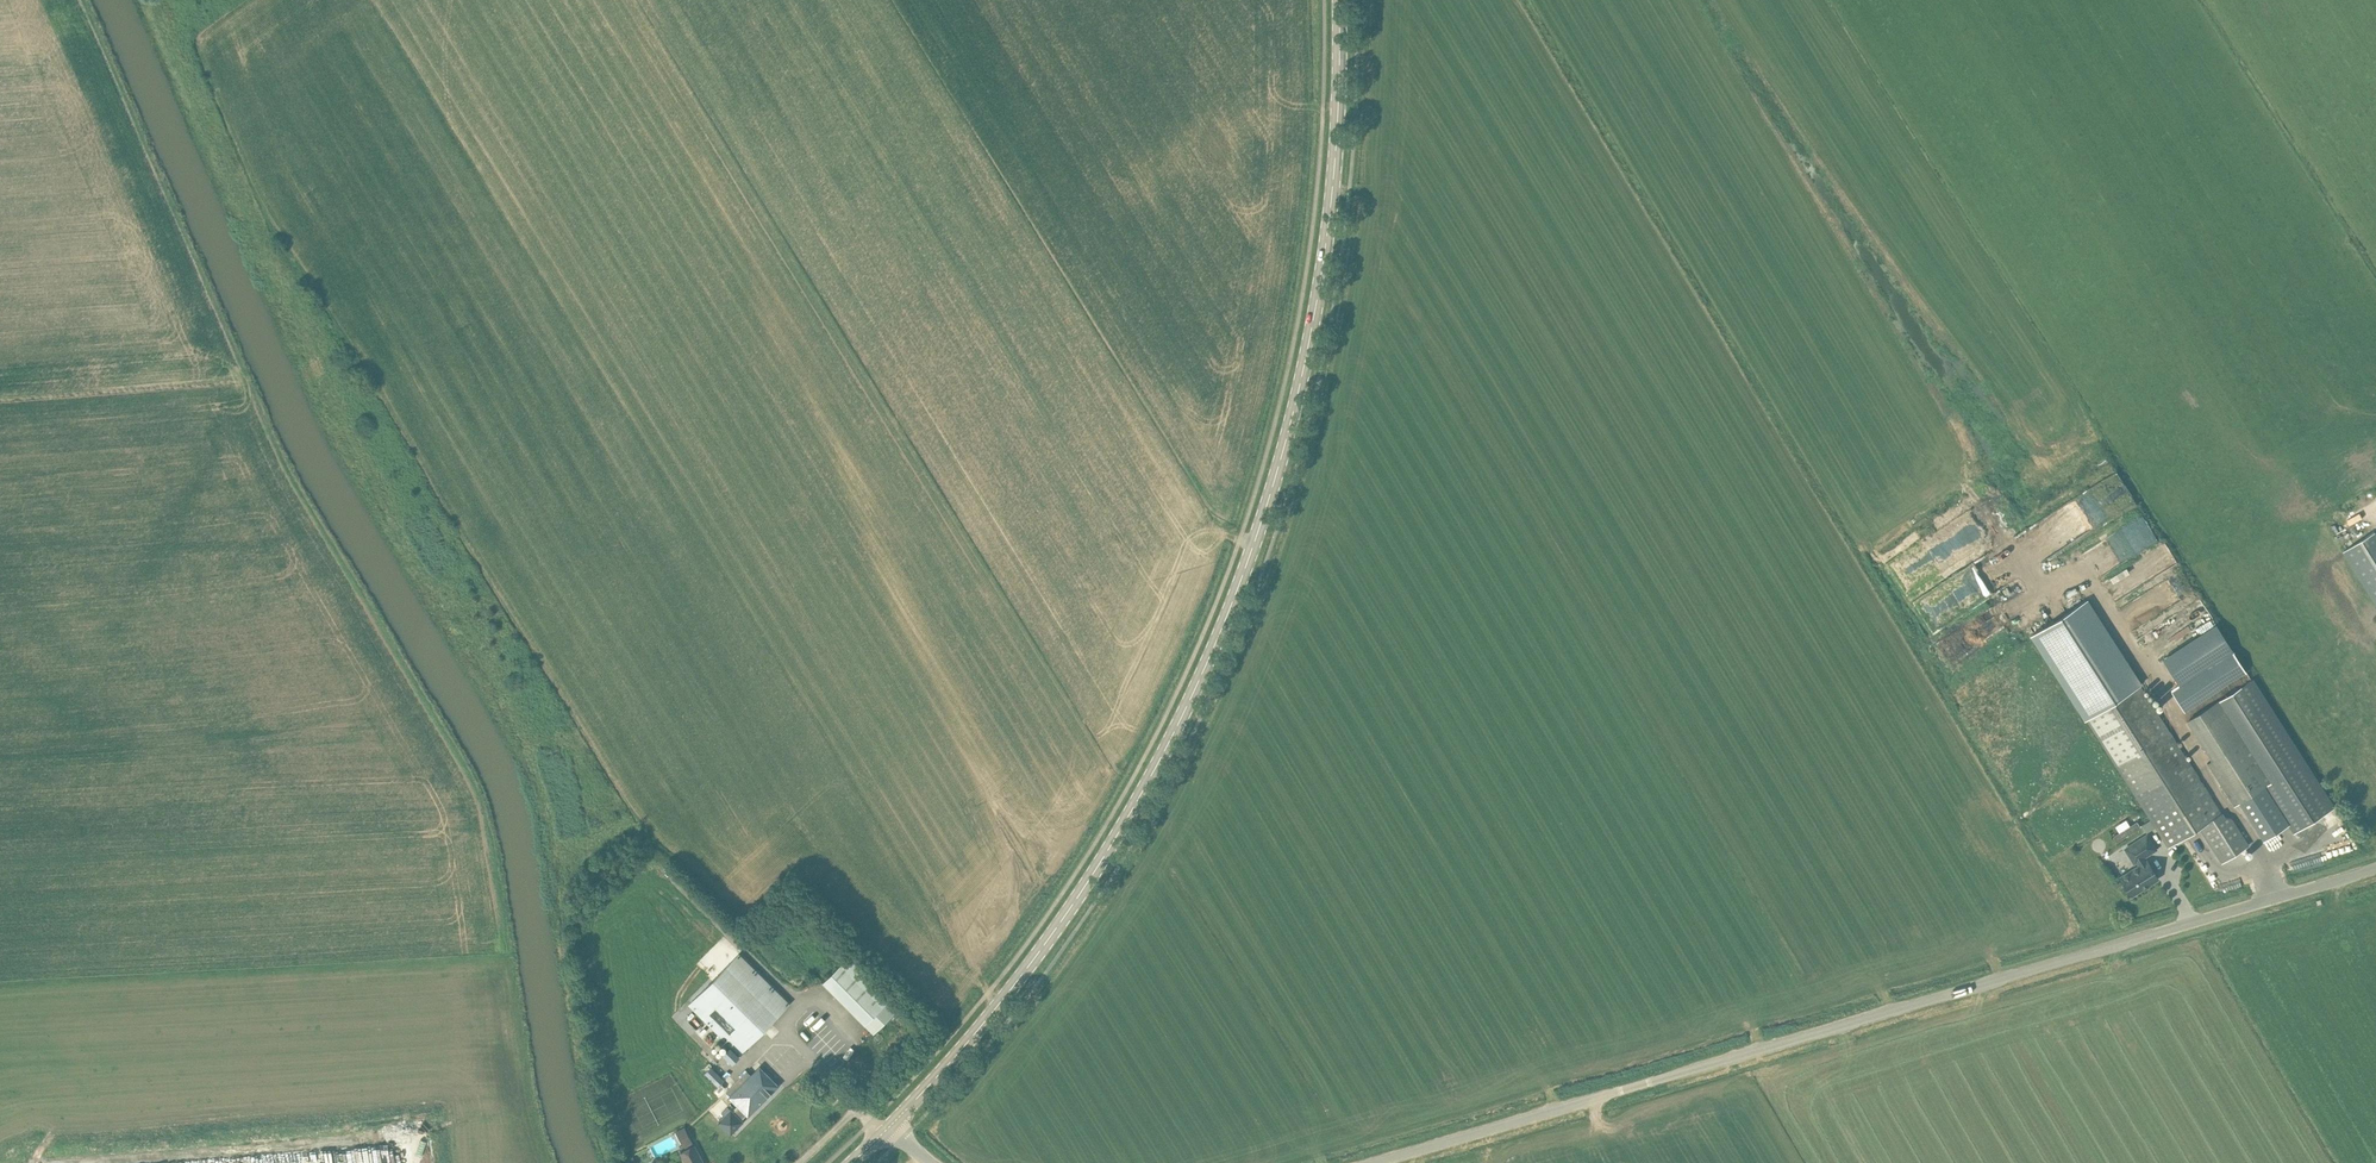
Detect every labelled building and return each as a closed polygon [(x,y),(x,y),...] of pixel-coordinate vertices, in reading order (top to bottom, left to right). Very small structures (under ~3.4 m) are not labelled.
[(1952,448),(1948,469),(1954,470),(1958,449),(1952,448)] [(1947,478),(1934,484),(1943,501),(1955,494),(1947,478)] [(2059,529),(2072,521),(2064,508),(2051,517),(2059,529)] [(2065,547),(2082,539),(2078,529),(2060,537),(2065,547)] [(2375,603),(2375,531),(2375,530),(2342,550),(2375,603)] [(2223,816),(2086,601),(2033,635),(2168,847),(2199,827),(2221,862),(2248,845),(2231,818),(2223,816)] [(2178,686),(2171,690),(2184,710),(2245,671),(2232,651),(2178,686)] [(2189,720),(2214,758),(2207,763),(2234,805),(2239,802),(2263,839),(2287,824),(2293,832),(2333,806),(2252,679),(2189,720)] [(2136,822),(2129,826),(2119,833),(2113,836),(2116,842),(2140,828),(2136,822)] [(2132,895),(2158,879),(2146,861),(2145,861),(2143,857),(2156,849),(2147,835),(2125,849),(2134,863),(2137,861),(2139,865),(2120,877),(2132,895)] [(823,981),(865,1024),(891,998),(849,956),(823,981)] [(707,1024),(730,1047),(724,1053),(733,1062),(791,1002),(757,968),(732,994),(728,989),(724,993),(712,981),(694,999),(714,1018),(707,1024)] [(724,1114),(718,1121),(730,1133),(743,1121),(742,1119),(747,1114),(758,1103),(760,1104),(779,1085),(760,1066),(729,1097),(733,1101),(738,1106),(733,1111),(727,1105),(721,1111),(724,1114)] [(705,1073),(719,1086),(724,1080),(711,1067),(705,1073)] [(685,1127),(678,1130),(686,1147),(693,1143),(685,1127)] [(695,1145),(680,1152),(686,1162),(704,1162),(695,1145)]
